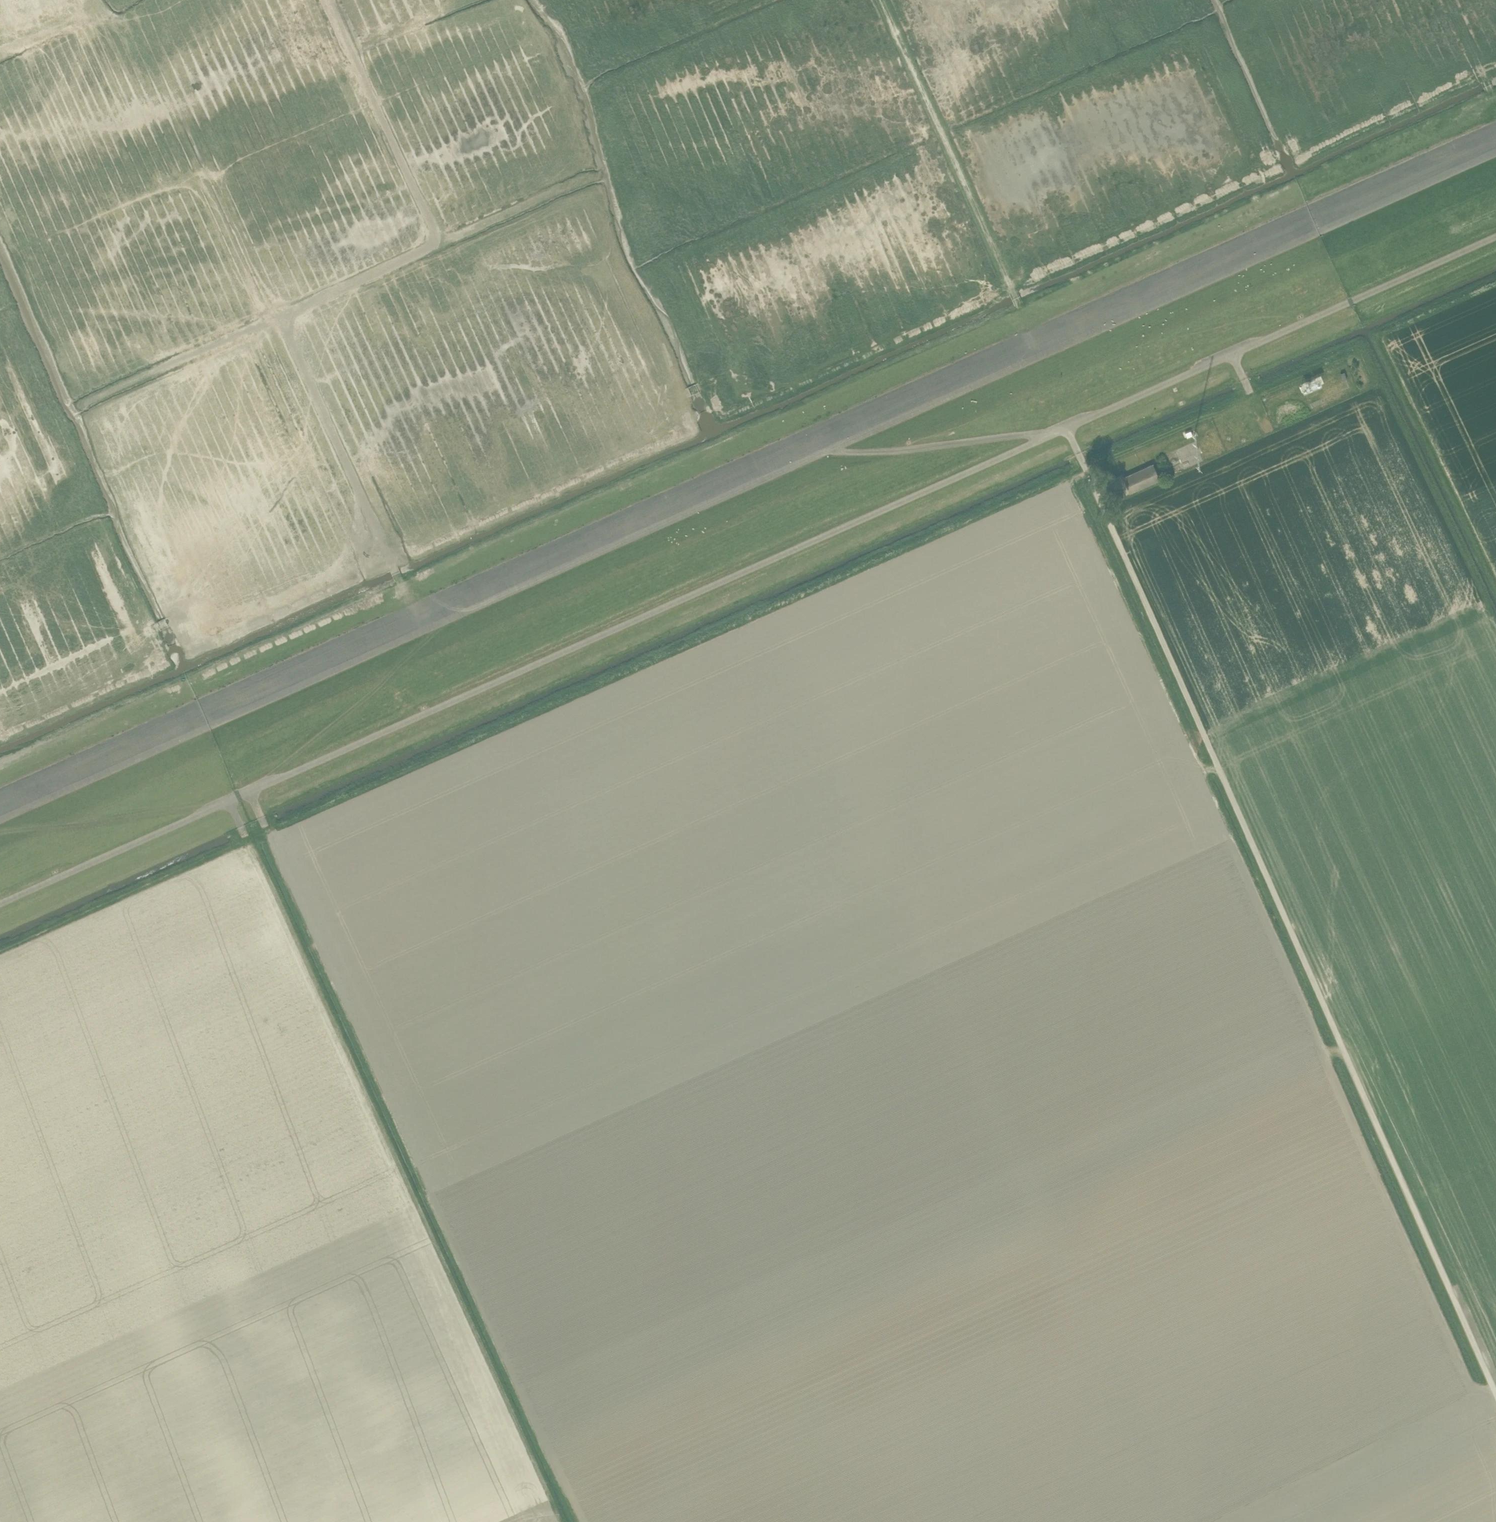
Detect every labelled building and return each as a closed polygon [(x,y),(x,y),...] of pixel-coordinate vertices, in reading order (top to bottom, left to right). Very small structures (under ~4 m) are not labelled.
[(1124,476),(1130,492),(1159,479),(1153,464),(1124,476)]
